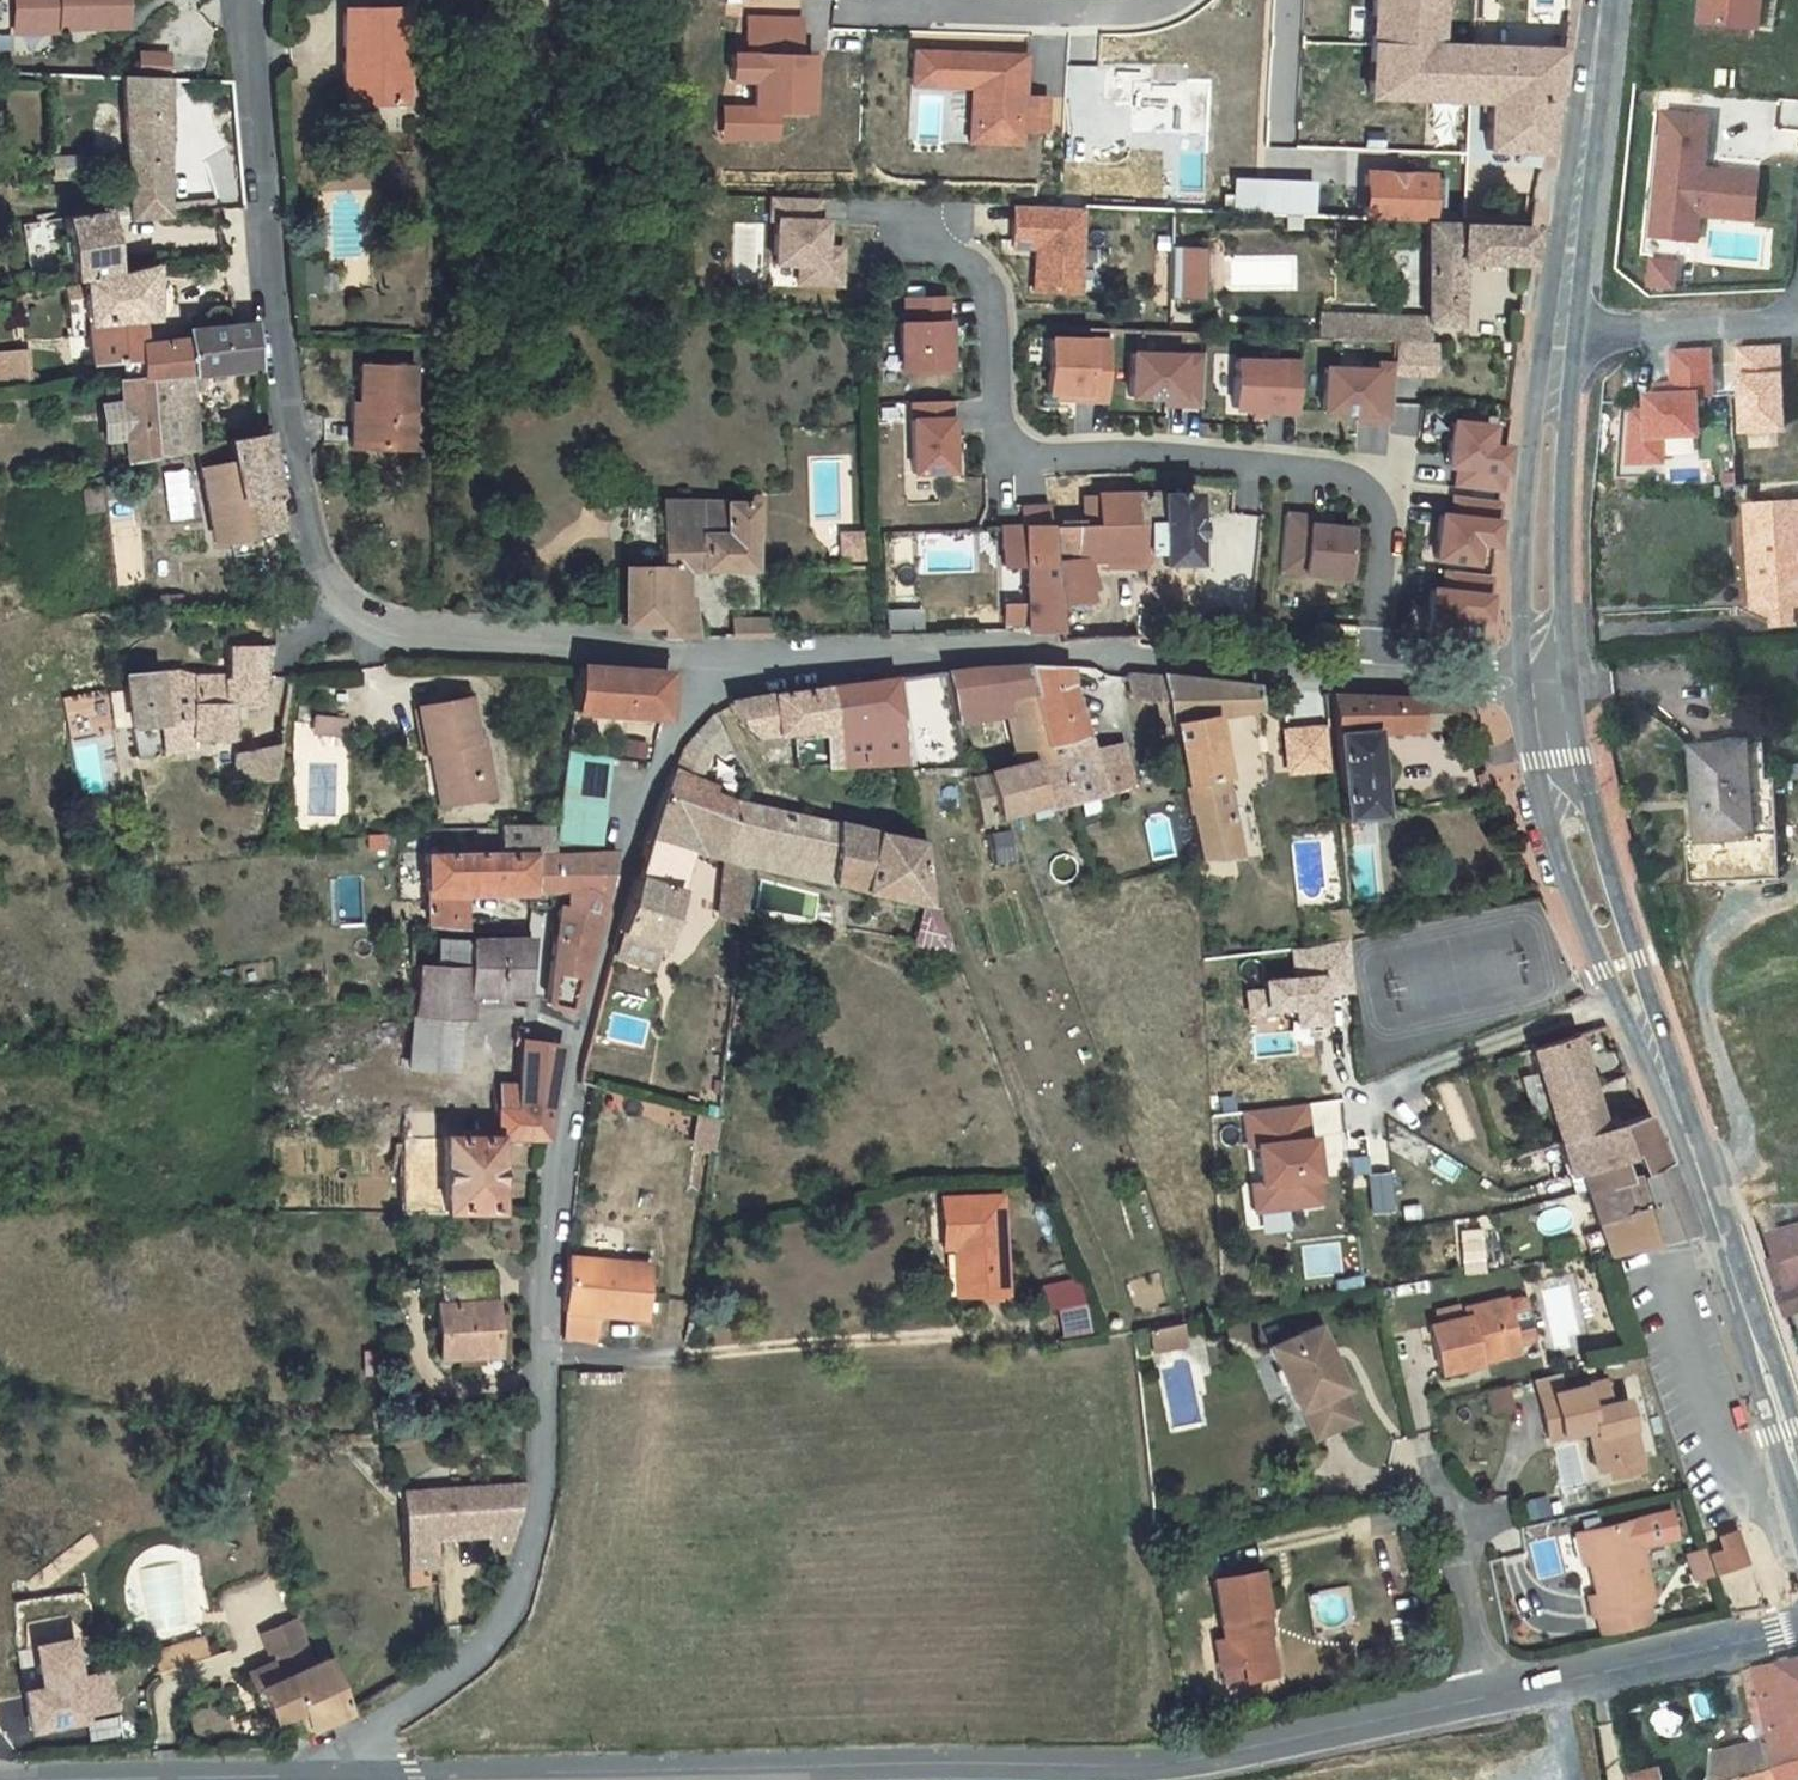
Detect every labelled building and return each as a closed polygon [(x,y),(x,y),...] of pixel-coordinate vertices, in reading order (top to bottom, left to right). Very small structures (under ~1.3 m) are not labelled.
[(39,42),(39,32),(104,31),(103,0),(0,0),(0,43),(39,42)] [(1446,47),(1448,0),(1382,0),(1379,97),(1473,101),(1475,48),(1446,47)] [(1698,32),(1743,37),(1747,0),(1702,0),(1698,32)] [(1743,37),(1756,39),(1761,0),(1758,0),(1747,0),(1743,37)] [(409,9),(346,10),(349,101),(411,99),(409,9)] [(817,83),(818,57),(803,56),(803,20),(751,20),(750,56),(740,56),(740,82),(760,82),(760,107),(727,106),(727,137),(779,138),(779,114),(817,114),(817,83)] [(39,32),(39,42),(104,40),(104,31),(39,32)] [(1491,152),(1547,154),(1565,52),(1554,50),(1475,48),(1473,101),(1495,102),(1491,152)] [(1031,56),(919,51),(918,85),(976,87),(973,143),(1025,146),(1026,131),(1048,132),(1050,100),(1029,99),(1031,56)] [(116,64),(115,88),(146,89),(146,65),(116,64)] [(1107,97),(1136,98),(1135,131),(1208,131),(1209,82),(1151,81),(1151,65),(1108,65),(1107,97)] [(100,87),(97,198),(141,198),(146,89),(115,88),(100,87)] [(1701,240),(1702,230),(1748,233),(1751,187),(1704,184),(1708,132),(1662,129),(1655,237),(1701,240)] [(215,204),(241,203),(239,152),(213,153),(215,204)] [(1375,217),(1429,219),(1439,220),(1442,176),(1376,174),(1375,217)] [(1751,187),(1748,233),(1757,233),(1760,188),(1751,187)] [(140,228),(141,198),(97,198),(96,219),(96,227),(140,228)] [(1018,239),(1040,240),(1038,288),(1080,289),(1084,212),(1019,209),(1018,239)] [(800,237),(800,215),(751,213),(750,237),(756,237),(755,280),(780,281),(780,300),(822,302),(824,264),(804,264),(805,238),(800,237)] [(1319,333),(1429,337),(1431,316),(1456,317),(1461,253),(1537,256),(1543,223),(1439,220),(1429,219),(1424,312),(1319,308),(1319,333)] [(28,226),(41,297),(89,292),(75,221),(28,226)] [(1701,240),(1655,237),(1654,254),(1700,257),(1701,240)] [(1208,250),(1175,249),(1173,299),(1206,300),(1208,250)] [(1642,259),(1644,292),(1675,290),(1674,257),(1642,259)] [(95,393),(154,387),(151,353),(108,358),(106,345),(122,342),(111,290),(40,311),(54,383),(91,379),(95,393)] [(909,301),(910,324),(904,324),(905,370),(951,369),(949,300),(909,301)] [(154,387),(95,393),(79,396),(80,403),(93,481),(166,465),(160,426),(156,427),(154,417),(158,412),(166,393),(166,386),(220,380),(216,339),(206,339),(150,344),(151,353),(154,387)] [(1113,344),(1058,342),(1056,395),(1111,397),(1113,344)] [(33,379),(31,345),(0,347),(0,381),(33,379)] [(1738,348),(1739,376),(1735,376),(1737,432),(1780,430),(1777,346),(1738,348)] [(1643,395),(1643,409),(1625,409),(1627,464),(1660,462),(1659,436),(1697,434),(1695,394),(1710,393),(1709,351),(1672,352),(1673,393),(1643,395)] [(1197,407),(1199,357),(1141,354),(1139,400),(1170,402),(1170,406),(1197,407)] [(1295,409),(1297,364),(1243,361),(1241,407),(1295,409)] [(352,406),(352,447),(413,446),(413,367),(361,367),(360,406),(352,406)] [(1362,370),(1362,372),(1333,370),(1331,412),(1360,414),(1360,421),(1391,422),(1393,371),(1362,370)] [(954,403),(915,405),(917,475),(957,474),(954,403)] [(1511,448),(1496,446),(1499,425),(1456,420),(1451,463),(1463,465),(1461,486),(1506,492),(1511,448)] [(219,538),(243,532),(229,451),(166,465),(183,546),(202,542),(206,562),(223,558),(219,538)] [(1103,526),(1146,524),(1145,492),(1102,493),(1102,497),(1103,526)] [(1207,568),(1207,539),(1211,539),(1211,522),(1206,522),(1206,496),(1168,497),(1168,524),(1169,558),(1169,568),(1207,568)] [(1103,526),(1102,497),(1087,498),(1088,526),(1103,526)] [(1452,514),(1447,514),(1442,561),(1484,566),(1487,545),(1503,547),(1506,521),(1499,520),(1501,503),(1454,497),(1452,514)] [(1797,602),(1797,501),(1748,504),(1750,604),(1797,602)] [(663,632),(694,632),(696,568),(753,569),(754,506),(666,506),(665,567),(635,567),(634,621),(663,621),(663,632)] [(1025,528),(1054,527),(1054,507),(1025,507),(1025,528)] [(1312,518),(1286,516),(1281,573),(1348,578),(1352,531),(1330,529),(1311,527),(1312,518)] [(1311,527),(1330,529),(1331,520),(1312,518),(1311,527)] [(1025,528),(1005,529),(1007,567),(1028,566),(1029,604),(1006,604),(1007,630),(1067,628),(1066,600),(1097,600),(1096,569),(1154,568),(1153,558),(1169,558),(1168,524),(1146,524),(1103,526),(1088,526),(1081,526),(1082,559),(1060,560),(1059,527),(1054,527),(1025,528)] [(1082,559),(1081,526),(1059,527),(1060,560),(1082,559)] [(839,532),(839,557),(864,557),(864,532),(839,532)] [(1447,573),(1446,589),(1442,589),(1439,622),(1496,627),(1499,594),(1494,594),(1496,578),(1447,573)] [(890,626),(926,626),(926,604),(889,605),(890,626)] [(726,619),(726,635),(775,636),(776,620),(726,619)] [(199,651),(199,686),(235,686),(236,654),(199,651)] [(543,718),(629,721),(630,680),(547,675),(543,718)] [(909,704),(932,703),(929,685),(907,685),(909,704)] [(947,790),(948,798),(956,841),(975,838),(974,831),(1027,825),(1014,780),(1031,777),(1002,692),(988,690),(939,685),(929,685),(932,703),(935,719),(983,717),(991,785),(947,790)] [(106,740),(134,738),(157,736),(157,722),(164,718),(192,719),(192,686),(117,686),(101,686),(106,740)] [(235,686),(199,686),(192,686),(192,719),(164,718),(157,722),(157,736),(134,738),(137,764),(167,760),(167,753),(201,752),(202,722),(235,722),(235,686)] [(882,774),(871,686),(812,691),(804,692),(818,776),(882,774)] [(818,776),(804,692),(755,701),(692,718),(700,731),(729,749),(744,746),(751,777),(818,776)] [(1029,831),(1111,819),(1101,784),(1071,786),(1041,698),(1002,692),(1031,777),(1014,780),(1027,825),(1029,831)] [(348,735),(351,714),(317,709),(314,730),(348,735)] [(388,720),(397,765),(413,761),(424,817),(468,809),(457,752),(449,754),(440,710),(388,720)] [(1237,747),(1235,721),(1146,711),(1148,739),(1173,895),(1210,893),(1200,751),(1237,747)] [(1357,768),(1467,752),(1460,725),(1456,720),(1449,719),(1307,729),(1317,847),(1363,844),(1357,768)] [(629,809),(618,835),(694,856),(710,808),(680,796),(693,744),(679,726),(676,729),(664,745),(652,764),(633,799),(629,809)] [(280,735),(279,750),(314,751),(314,736),(280,735)] [(1685,843),(1686,888),(1779,886),(1777,786),(1770,786),(1769,749),(1697,751),(1699,843),(1685,843)] [(207,797),(247,792),(251,753),(208,764),(207,797)] [(866,838),(890,836),(883,784),(861,786),(866,838)] [(532,785),(531,829),(532,844),(572,844),(572,785),(532,785)] [(901,905),(893,858),(710,808),(694,856),(719,866),(904,919),(901,905)] [(511,863),(532,853),(532,844),(531,829),(472,830),(471,858),(511,863)] [(713,922),(719,866),(694,856),(618,835),(613,851),(590,945),(634,953),(650,874),(698,885),(696,918),(713,922)] [(585,852),(532,853),(511,863),(511,907),(557,909),(556,917),(575,918),(594,858),(585,852)] [(444,903),(511,907),(511,863),(471,858),(396,861),(397,933),(445,938),(444,903)] [(920,948),(951,947),(948,906),(918,908),(920,948)] [(534,949),(564,949),(575,918),(556,917),(555,922),(538,923),(534,949)] [(1309,940),(1311,968),(1328,967),(1325,938),(1309,940)] [(542,1013),(564,949),(534,949),(527,997),(526,999),(524,1009),(542,1013)] [(484,1015),(484,1006),(503,1006),(508,952),(410,955),(410,981),(390,982),(394,1078),(442,1078),(441,1044),(458,1030),(458,1006),(469,1006),(469,1015),(484,1015)] [(1568,1021),(1576,1055),(1596,1048),(1583,1016),(1568,1021)] [(530,1049),(500,1044),(497,1089),(477,1088),(472,1142),(522,1141),(530,1049)] [(1582,1112),(1570,1057),(1525,1074),(1550,1163),(1591,1152),(1582,1112)] [(1453,1077),(1435,1084),(1458,1142),(1476,1135),(1453,1077)] [(1245,1107),(1254,1211),(1330,1205),(1324,1128),(1314,1129),(1312,1101),(1245,1107)] [(694,1146),(718,1148),(720,1115),(695,1114),(694,1146)] [(1371,1171),(1371,1136),(1354,1136),(1353,1171),(1371,1171)] [(1591,1152),(1550,1163),(1559,1197),(1573,1193),(1604,1187),(1609,1205),(1625,1200),(1657,1186),(1636,1139),(1591,1152)] [(375,1143),(376,1216),(472,1215),(472,1142),(375,1143)] [(1371,1211),(1396,1209),(1393,1172),(1368,1174),(1371,1211)] [(1657,1186),(1625,1200),(1637,1231),(1583,1243),(1590,1276),(1686,1254),(1657,1186)] [(1604,1187),(1573,1193),(1577,1214),(1609,1205),(1604,1187)] [(1609,1205),(1577,1214),(1583,1243),(1637,1231),(1625,1200),(1609,1205)] [(979,1204),(913,1207),(916,1254),(931,1253),(940,1252),(942,1302),(985,1299),(979,1204)] [(1457,1272),(1479,1270),(1476,1225),(1454,1227),(1457,1272)] [(1481,1262),(1498,1260),(1495,1227),(1478,1229),(1481,1262)] [(1758,1247),(1765,1264),(1777,1297),(1797,1289),(1797,1232),(1758,1247)] [(656,1263),(576,1252),(564,1340),(601,1345),(604,1320),(647,1326),(656,1263)] [(1775,1330),(1797,1322),(1797,1289),(1777,1297),(1765,1264),(1752,1270),(1765,1302),(1775,1330)] [(412,1272),(414,1357),(471,1354),(468,1271),(412,1272)] [(1061,1310),(1064,1329),(1092,1325),(1089,1306),(1061,1310)] [(1187,1320),(1151,1325),(1154,1349),(1191,1343),(1187,1320)] [(1449,1330),(1451,1339),(1411,1346),(1422,1396),(1462,1388),(1461,1386),(1502,1377),(1489,1323),(1449,1330)] [(1271,1418),(1282,1449),(1321,1435),(1310,1403),(1316,1401),(1293,1338),(1241,1355),(1265,1420),(1271,1418)] [(1546,1406),(1543,1390),(1520,1395),(1532,1454),(1572,1446),(1580,1487),(1592,1484),(1594,1495),(1626,1488),(1612,1418),(1595,1421),(1590,1398),(1546,1406)] [(1499,1423),(1495,1401),(1473,1405),(1477,1428),(1499,1423)] [(496,1565),(518,1565),(521,1482),(403,1488),(405,1590),(439,1590),(439,1550),(495,1550),(496,1565)] [(1650,1609),(1627,1528),(1568,1543),(1576,1576),(1582,1574),(1589,1605),(1582,1608),(1587,1626),(1592,1624),(1642,1611),(1650,1609)] [(1704,1564),(1710,1584),(1739,1574),(1728,1542),(1710,1548),(1714,1560),(1704,1564)] [(1665,1546),(1642,1547),(1644,1563),(1666,1562),(1665,1546)] [(1697,1563),(1685,1567),(1694,1592),(1706,1587),(1697,1563)] [(1191,1647),(1198,1688),(1249,1680),(1240,1619),(1244,1618),(1236,1573),(1192,1580),(1201,1645),(1191,1647)] [(1339,1624),(1348,1604),(1328,1595),(1319,1615),(1339,1624)] [(1642,1611),(1592,1624),(1597,1643),(1647,1630),(1642,1611)] [(253,1631),(232,1639),(220,1642),(229,1670),(235,1687),(244,1684),(267,1676),(253,1631)] [(156,1647),(161,1667),(211,1656),(206,1636),(156,1647)] [(27,1694),(20,1650),(0,1653),(0,1735),(32,1730),(32,1727),(67,1722),(62,1688),(27,1694)] [(235,1687),(229,1670),(203,1678),(209,1699),(216,1697),(228,1731),(257,1721),(264,1739),(315,1714),(297,1667),(267,1676),(244,1684),(235,1687)] [(1793,1765),(1797,1763),(1797,1672),(1720,1688),(1728,1748),(1681,1760),(1683,1779),(1730,1779),(1793,1765)] [(1730,1779),(1796,1779),(1793,1765),(1730,1779)]
